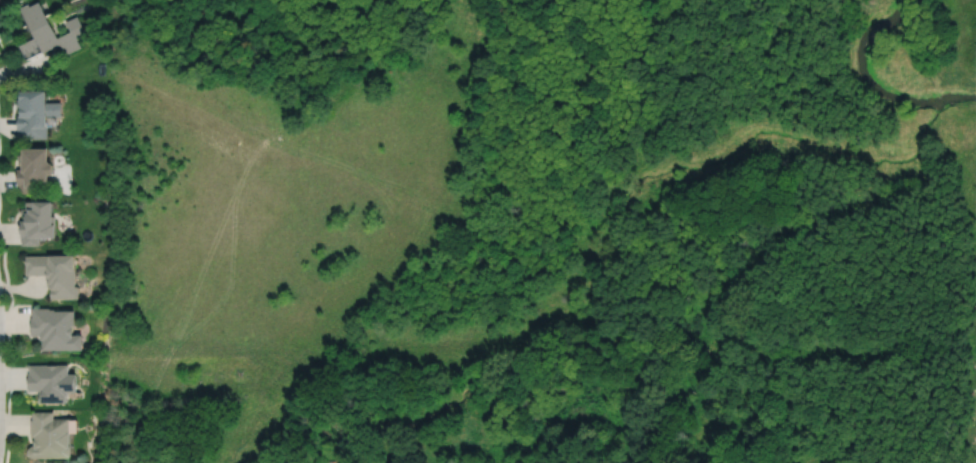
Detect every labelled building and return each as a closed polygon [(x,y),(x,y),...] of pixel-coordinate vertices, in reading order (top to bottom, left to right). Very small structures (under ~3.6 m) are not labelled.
[(37,36),(21,44),(28,58),(59,43),(63,53),(79,46),(75,38),(86,33),(76,14),(64,20),(69,30),(59,35),(42,0),(39,0),(32,4),(30,2),(22,6),(37,36)] [(21,89),(21,98),(17,98),(17,108),(22,107),(22,114),(18,114),(18,130),(19,130),(19,138),(48,138),(48,115),(60,115),(59,101),(48,101),(47,89),(21,89)] [(52,162),(49,160),(49,147),(24,147),(24,154),(20,154),(20,164),(24,164),(24,169),(18,169),(18,184),(19,184),(19,193),(39,193),(39,181),(49,181),(49,173),(54,173),(54,162),(52,162)] [(27,201),(27,208),(23,208),(23,210),(22,210),(22,213),(23,213),(23,215),(27,215),(27,220),(21,220),(21,236),(23,236),(23,244),(40,245),(40,237),(56,237),(56,224),(54,224),(54,201),(27,201)] [(26,255),(27,275),(49,275),(49,278),(51,278),(51,282),(49,282),(49,288),(52,288),(52,298),(76,298),(76,286),(73,286),(73,254),(26,255)] [(33,308),(33,318),(32,318),(32,335),(42,335),(42,340),(43,340),(43,350),(80,350),(80,335),(71,335),(71,325),(72,325),(72,310),(51,310),(51,308),(33,308)] [(30,365),(30,373),(29,373),(29,391),(40,391),(41,393),(40,393),(40,403),(64,403),(64,396),(66,396),(65,393),(74,393),(73,374),(66,374),(66,365),(30,365)] [(33,446),(29,450),(29,455),(33,458),(67,459),(67,457),(69,457),(69,447),(67,447),(67,419),(52,419),(52,412),(34,412),(33,420),(32,420),(32,437),(36,437),(35,446),(33,446)]
